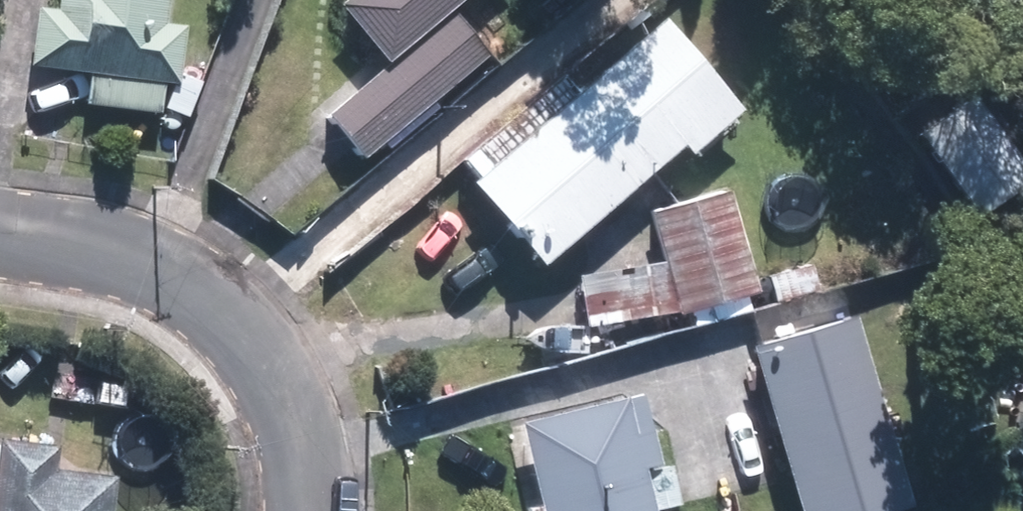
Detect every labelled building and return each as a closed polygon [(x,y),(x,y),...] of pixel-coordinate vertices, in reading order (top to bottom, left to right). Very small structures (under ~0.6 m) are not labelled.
[(155,33),(156,0),(48,0),(47,21),(22,21),(20,78),(79,80),(78,112),(152,115),(153,86),(170,87),(172,34),(155,33)] [(322,18),(373,75),(456,0),(342,0),(322,18)] [(684,66),(635,10),(446,177),(532,274),(667,154),(678,167),(714,135),(667,82),(684,66)] [(333,145),(351,167),(478,63),(442,21),(315,125),(333,145)] [(1020,178),(966,101),(905,144),(959,221),(1020,178)] [(720,199),(643,215),(669,332),(745,315),(720,199)] [(735,353),(775,510),(891,510),(844,326),(735,353)] [(642,473),(625,400),(596,407),(601,425),(544,438),(550,467),(515,475),(524,510),(667,510),(677,509),(667,467),(642,473)] [(0,451),(0,510),(95,510),(98,483),(40,476),(43,456),(0,451)]
